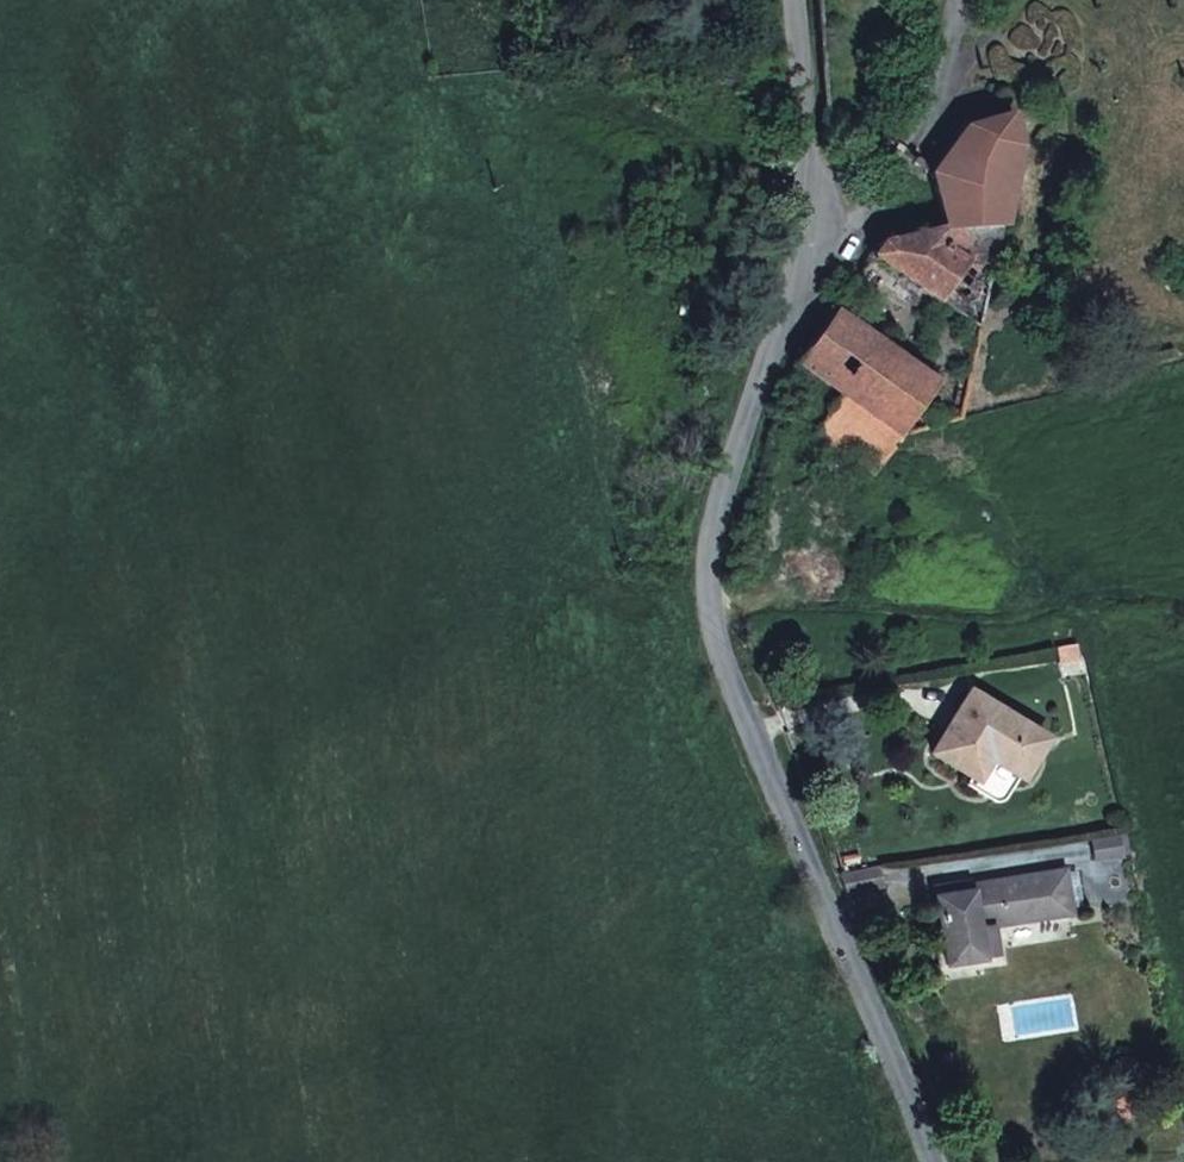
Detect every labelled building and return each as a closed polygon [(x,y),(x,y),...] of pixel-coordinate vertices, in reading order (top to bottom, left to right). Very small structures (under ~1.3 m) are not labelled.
[(929,174),(942,226),(970,228),(1002,226),(1019,146),(1009,113),(964,126),(929,174)] [(881,242),(872,255),(937,302),(964,258),(970,228),(942,226),(881,242)] [(970,228),(964,258),(937,302),(980,332),(1002,226),(970,228)] [(835,310),(795,362),(841,395),(815,432),(872,473),(898,436),(938,384),(848,319),(860,302),(847,293),(835,310)] [(1022,779),(1047,739),(970,691),(932,753),(970,776),(965,784),(991,801),(992,801),(996,802),(998,802),(1000,801),(1003,798),(1014,782),(1017,776),(1022,779)] [(940,897),(950,965),(1000,956),(995,925),(1074,913),(1067,870),(974,885),(975,892),(940,897)]
